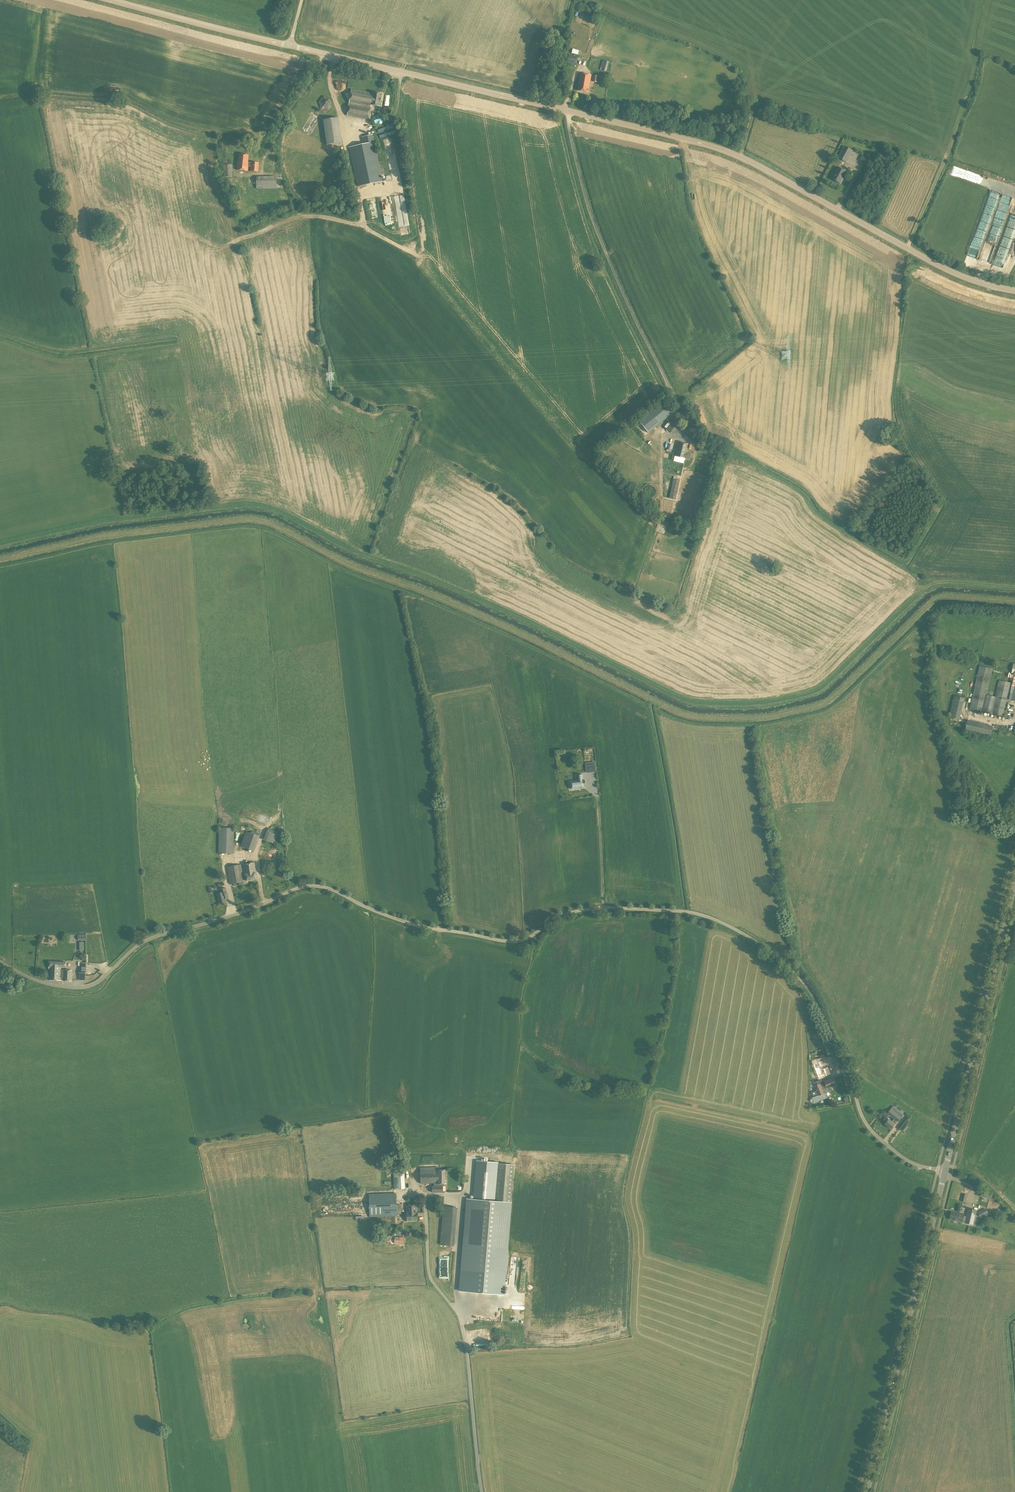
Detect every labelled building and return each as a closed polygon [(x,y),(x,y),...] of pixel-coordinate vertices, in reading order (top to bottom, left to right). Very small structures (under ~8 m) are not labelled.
[(575,65),(577,56),(569,54),(567,63),(575,65)] [(606,71),(609,62),(603,60),(600,69),(606,71)] [(588,92),(591,75),(580,73),(577,90),(588,92)] [(373,93),(352,90),(348,116),(369,119),(371,105),(379,106),(382,94),(373,92),(373,93)] [(328,111),(332,106),(328,97),(323,96),(318,102),(321,109),(321,110),(328,111)] [(326,145),(342,142),(338,118),(323,120),(326,145)] [(357,187),(383,181),(373,134),(362,137),(364,144),(349,147),(357,187)] [(847,162),(853,150),(845,146),(838,158),(847,162)] [(247,162),(248,155),(239,154),(238,161),(237,161),(237,169),(247,170),(248,166),(251,166),(251,171),(258,171),(258,163),(252,162),(252,163),(248,163),(248,162),(247,162)] [(862,155),(860,161),(866,164),(869,158),(862,155)] [(224,177),(232,176),(231,164),(223,165),(224,177)] [(840,183),(847,171),(838,166),(831,178),(840,183)] [(969,172),(954,167),(953,169),(956,170),(954,175),(967,179),(969,172)] [(276,189),(276,177),(256,177),(256,189),(276,189)] [(976,258),(979,251),(971,248),(968,255),(976,258)] [(672,414),(662,402),(638,421),(643,427),(645,429),(648,433),(672,414)] [(672,432),(681,422),(676,418),(667,429),(672,432)] [(691,449),(692,445),(678,442),(675,455),(689,459),(691,453),(687,452),(688,450),(686,450),(687,448),(691,449)] [(699,448),(698,452),(715,459),(717,455),(699,448)] [(676,499),(680,480),(673,479),(669,498),(676,499)] [(971,710),(1005,716),(1008,700),(1012,701),(1012,700),(1014,700),(1014,663),(1014,662),(1012,673),(1011,673),(1011,677),(1014,678),(1013,682),(999,680),(996,696),(988,694),(993,668),(980,665),(971,710)] [(965,697),(954,695),(950,717),(960,719),(965,697)] [(990,737),(993,726),(967,720),(965,731),(990,737)] [(586,768),(591,767),(592,772),(596,771),(594,762),(585,763),(586,768)] [(578,780),(573,781),(570,782),(571,789),(573,789),(578,788),(578,787),(581,787),(581,788),(584,788),(583,783),(584,783),(584,780),(583,780),(582,775),(578,775),(578,780)] [(234,828),(219,827),(218,853),(233,854),(233,848),(235,848),(235,845),(234,844),(234,828)] [(263,839),(274,844),(279,832),(268,827),(263,839)] [(254,851),(258,835),(246,831),(241,847),(254,851)] [(246,881),(256,879),(255,873),(256,872),(254,862),(242,864),(244,874),(245,874),(246,881)] [(227,867),(230,884),(233,884),(234,886),(237,886),(236,883),(244,882),(241,864),(227,867)] [(220,904),(226,901),(224,895),(227,894),(225,888),(220,890),(221,893),(217,894),(220,904)] [(49,961),(49,969),(49,980),(61,980),(61,978),(63,978),(63,980),(72,981),(73,970),(61,969),(61,966),(66,967),(67,962),(49,961)] [(825,1076),(820,1062),(812,1065),(817,1078),(825,1076)] [(824,1081),(825,1081),(814,1086),(818,1095),(813,1097),(812,1098),(814,1103),(816,1102),(824,1099),(827,1097),(825,1093),(829,1091),(828,1087),(835,1085),(832,1078),(824,1081)] [(885,1116),(888,1118),(890,1116),(894,1119),(892,1121),(889,1119),(885,1124),(891,1129),(896,1124),(895,1123),(897,1121),(898,1122),(904,1114),(905,1112),(905,1111),(903,1110),(901,1108),(900,1111),(893,1106),(885,1116)] [(393,1189),(406,1188),(405,1167),(393,1168),(393,1189)] [(446,1183),(446,1169),(438,1169),(438,1167),(420,1167),(420,1183),(434,1183),(434,1186),(432,1186),(432,1192),(442,1192),(442,1186),(442,1183),(446,1183)] [(397,1214),(402,1214),(402,1208),(396,1208),(396,1193),(369,1194),(369,1215),(397,1214)] [(510,1203),(494,1201),(488,1201),(473,1200),(467,1199),(462,1270),(505,1274),(510,1203)] [(419,1220),(418,1212),(418,1211),(417,1211),(417,1204),(407,1204),(407,1212),(407,1213),(407,1220),(419,1220)] [(453,1245),(456,1207),(443,1206),(440,1244),(453,1245)] [(950,1219),(962,1222),(963,1221),(965,1221),(965,1222),(974,1224),(977,1209),(969,1207),(967,1216),(964,1215),(964,1214),(952,1211),(950,1219)] [(986,1208),(978,1213),(980,1217),(988,1213),(986,1208)]
